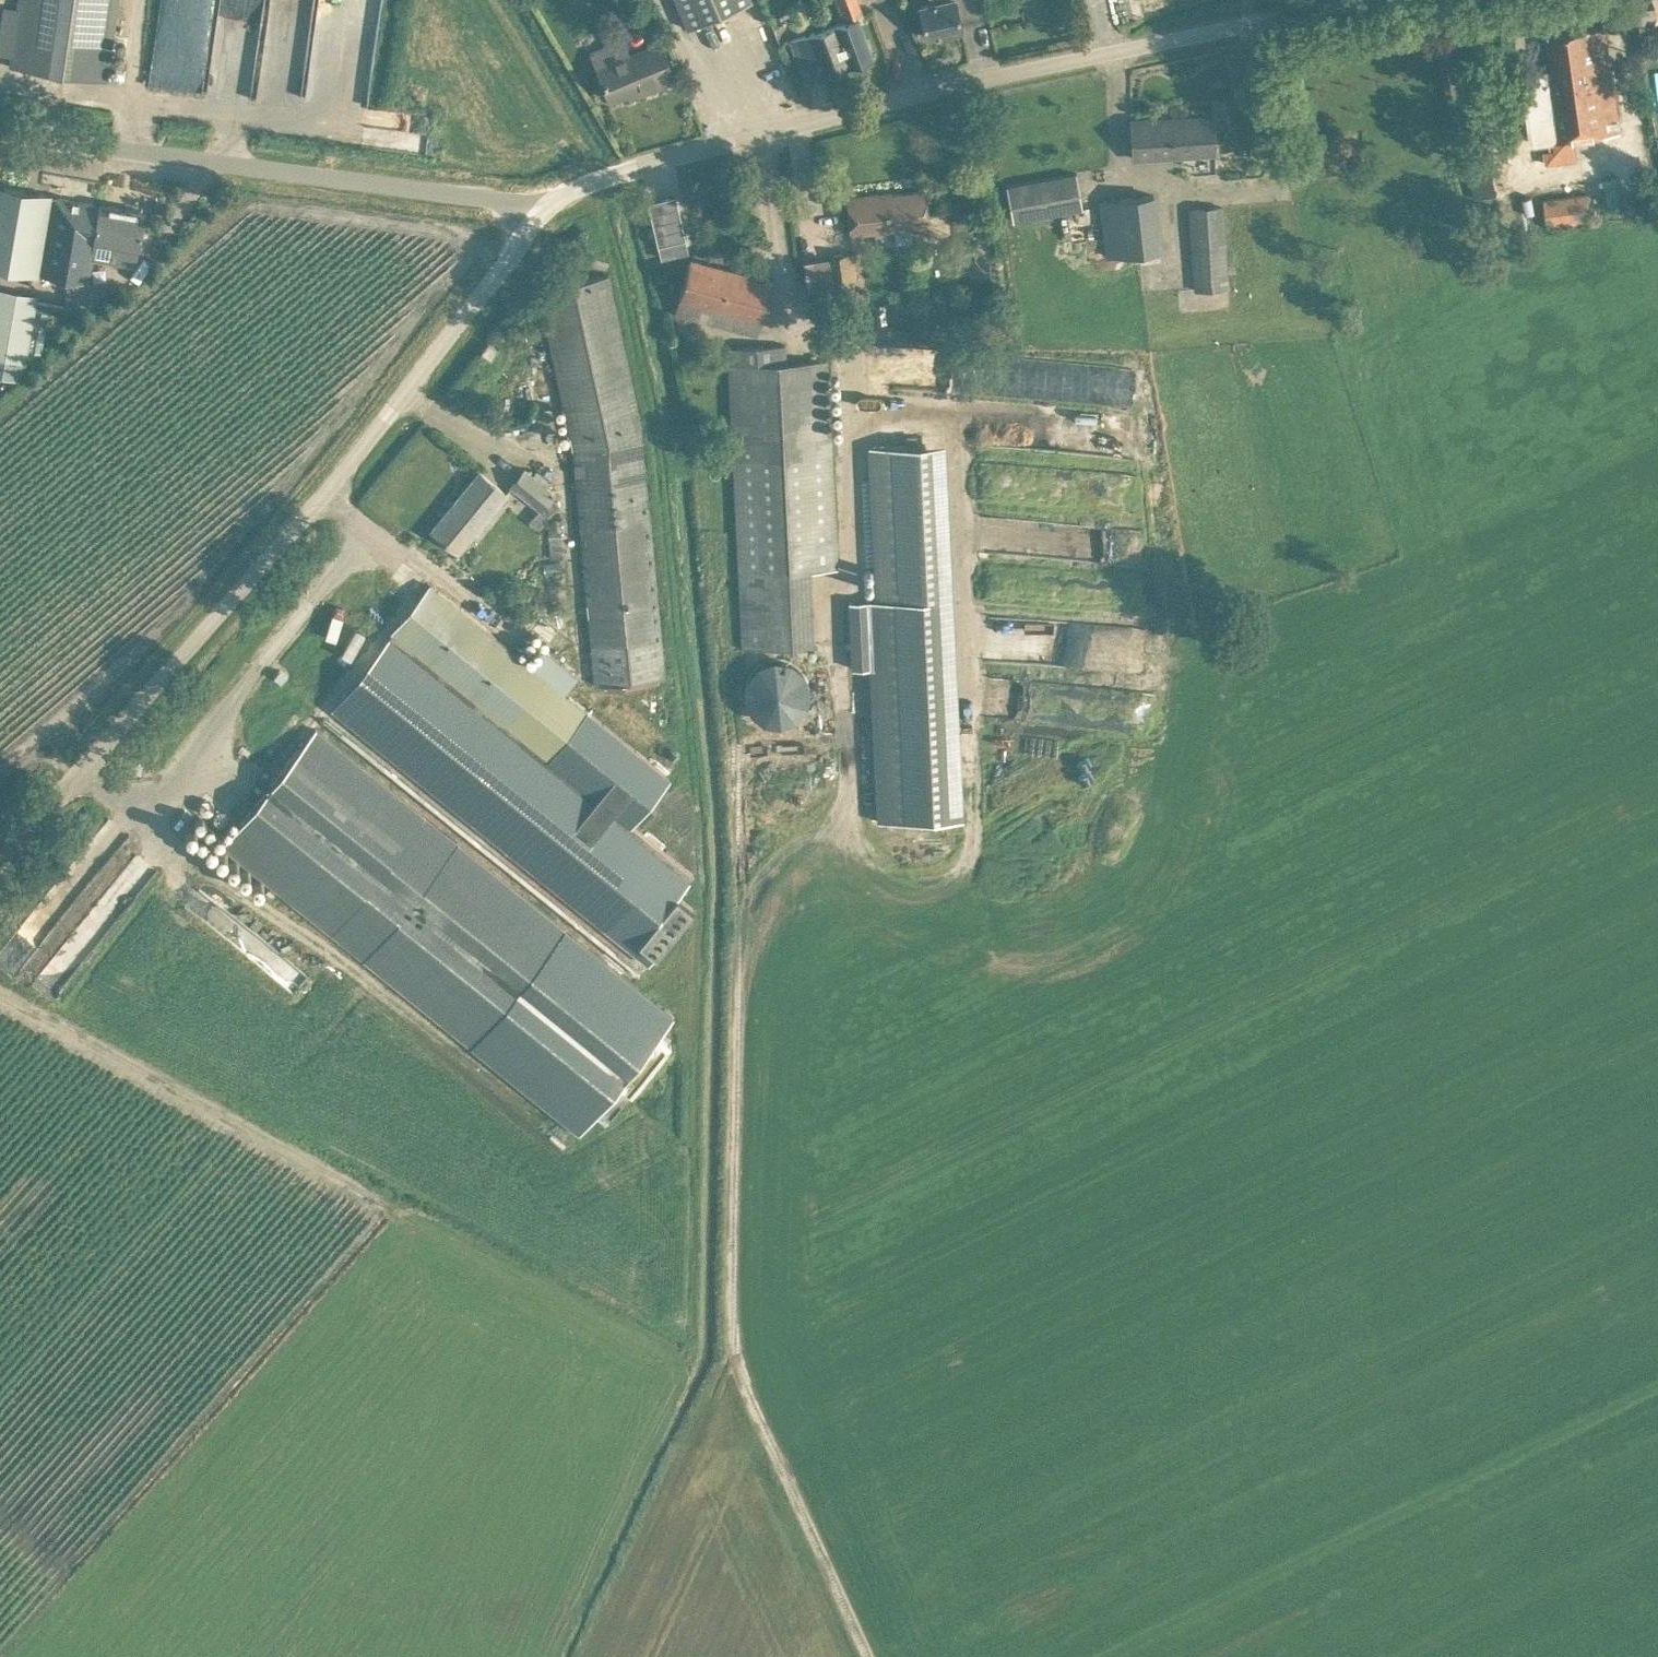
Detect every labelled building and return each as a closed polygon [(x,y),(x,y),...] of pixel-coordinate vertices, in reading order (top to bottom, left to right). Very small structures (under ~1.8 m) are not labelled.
[(118,0),(20,0),(19,8),(4,6),(0,32),(0,53),(12,55),(11,65),(106,79),(118,0)] [(209,0),(192,0),(190,9),(206,13),(209,0)] [(315,0),(271,0),(269,24),(293,26),(291,46),(310,48),(315,0)] [(750,0),(677,0),(688,27),(750,0)] [(863,14),(857,0),(840,0),(846,18),(791,39),(806,80),(873,56),(858,15),(863,14)] [(920,5),(927,35),(962,27),(956,0),(930,0),(930,2),(920,5)] [(1612,59),(1609,59),(1605,26),(1591,28),(1591,27),(1550,33),(1554,67),(1521,72),(1535,165),(1585,157),(1582,135),(1622,130),(1612,59)] [(675,78),(660,42),(630,54),(622,36),(591,49),(611,98),(657,79),(659,84),(675,78)] [(1133,156),(1215,154),(1214,117),(1131,119),(1133,156)] [(1499,193),(1487,135),(1461,141),(1473,198),(1485,196),(1499,193)] [(1006,183),(1012,220),(1083,209),(1076,171),(1006,183)] [(1548,226),(1592,219),(1586,178),(1542,185),(1548,226)] [(83,200),(0,185),(0,263),(70,275),(83,200)] [(915,234),(930,232),(924,189),(892,193),(892,190),(847,195),(852,236),(914,228),(915,234)] [(1101,198),(1105,255),(1157,251),(1152,194),(1101,198)] [(658,243),(685,237),(675,195),(649,201),(658,243)] [(93,256),(135,264),(144,211),(83,200),(70,275),(89,279),(93,256)] [(1188,206),(1194,289),(1228,287),(1222,204),(1188,206)] [(855,290),(852,251),(829,253),(833,299),(842,298),(843,312),(868,309),(866,289),(855,290)] [(899,281),(908,282),(909,254),(900,254),(899,281)] [(675,311),(759,334),(774,280),(690,257),(675,311)] [(570,281),(543,310),(573,447),(596,683),(612,682),(665,676),(641,424),(613,294),(609,273),(570,281)] [(25,361),(34,307),(0,300),(0,357),(25,361)] [(498,348),(489,341),(481,351),(491,358),(498,348)] [(786,361),(785,342),(727,345),(741,646),(811,643),(807,568),(841,565),(829,358),(786,361)] [(884,352),(882,383),(1007,393),(1007,386),(999,385),(1001,361),(884,352)] [(875,595),(847,597),(850,664),(868,663),(876,820),(959,816),(949,596),(943,441),(867,443),(875,595)] [(558,502),(551,496),(555,492),(525,467),(512,484),(539,507),(529,520),(538,527),(558,502)] [(459,550),(507,492),(480,470),(432,528),(459,550)] [(564,564),(560,530),(547,531),(551,565),(564,564)] [(388,637),(332,707),(333,708),(647,961),(648,962),(693,907),(677,894),(694,874),(630,822),(668,775),(657,766),(564,692),(577,676),(543,648),(530,664),(431,584),(392,632),(388,637)] [(777,720),(780,720),(783,720),(785,719),(788,718),(790,717),(792,716),(795,715),(797,713),(799,711),(801,709),(802,707),(804,705),(805,703),(806,700),(807,698),(807,695),(808,692),(808,690),(808,687),(807,684),(807,682),(806,679),(805,677),(804,674),(802,672),(801,670),(799,668),(797,666),(795,665),(792,663),(790,662),(785,660),(783,660),(780,659),(777,659),(772,660),(769,660),(767,661),(764,662),(762,663),(760,665),(758,666),(756,668),(754,670),(752,672),(751,674),(750,677),(749,679),(748,682),(747,684),(747,687),(747,690),(747,692),(747,695),(748,698),(749,700),(750,703),(751,705),(752,707),(754,709),(756,711),(758,713),(760,715),(762,716),(764,717),(767,718),(769,719),(772,720),(775,720),(777,720)] [(316,726),(221,844),(344,944),(435,1018),(471,1046),(578,1133),(593,1114),(605,1124),(625,1100),(671,1043),(659,1033),(672,1016),(673,1015),(631,981),(566,928),(552,917),(318,728),(316,726)]
